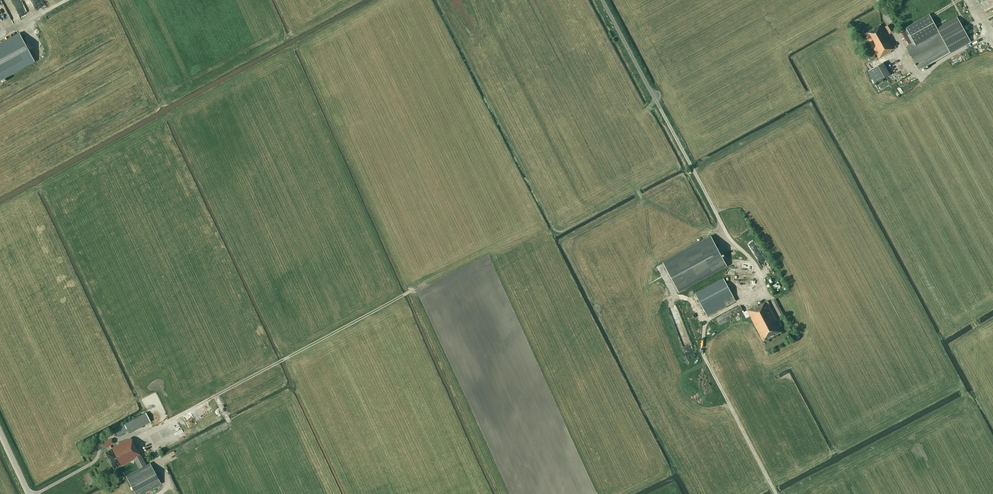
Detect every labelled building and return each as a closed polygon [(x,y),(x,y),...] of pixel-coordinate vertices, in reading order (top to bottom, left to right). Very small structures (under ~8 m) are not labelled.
[(8,13),(12,22),(27,15),(20,0),(0,0),(0,16),(8,13)] [(987,13),(988,15),(992,13),(992,3),(985,7),(988,13),(987,13)] [(936,28),(928,14),(905,27),(906,28),(904,29),(912,43),(906,47),(919,69),(950,52),(950,53),(971,42),(957,17),(936,28)] [(891,50),(896,48),(890,36),(888,37),(885,31),(887,30),(889,34),(894,32),(889,24),(885,27),(886,28),(884,29),(881,24),(864,33),(867,37),(879,59),(891,52),(891,50)] [(906,46),(912,42),(905,30),(899,33),(906,46)] [(0,43),(0,80),(34,61),(19,33),(0,43)] [(883,63),(868,71),(875,83),(876,82),(876,83),(890,75),(883,63)] [(733,236),(740,230),(732,219),(728,222),(727,221),(724,223),(733,236)] [(680,293),(728,267),(711,236),(663,262),(680,293)] [(753,240),(748,243),(765,270),(770,267),(753,240)] [(735,301),(735,300),(723,278),(695,293),(707,316),(735,301)] [(779,306),(776,299),(771,301),(779,316),(783,314),(779,306)] [(763,342),(782,332),(779,327),(778,328),(778,326),(779,326),(776,321),(777,320),(767,301),(761,304),(761,303),(747,310),(744,312),(740,305),(717,318),(720,325),(742,313),(745,319),(749,316),(763,342)] [(150,422),(145,413),(124,424),(129,433),(150,422)] [(186,426),(190,435),(196,432),(191,424),(186,426)] [(118,437),(127,432),(124,425),(114,430),(118,437)] [(164,449),(182,440),(178,430),(160,439),(164,449)] [(125,475),(134,493),(137,493),(159,482),(149,463),(145,465),(143,462),(138,452),(130,436),(110,446),(110,447),(104,451),(113,467),(119,464),(119,463),(132,456),(138,468),(125,475)] [(106,447),(114,443),(112,439),(104,443),(106,447)]
